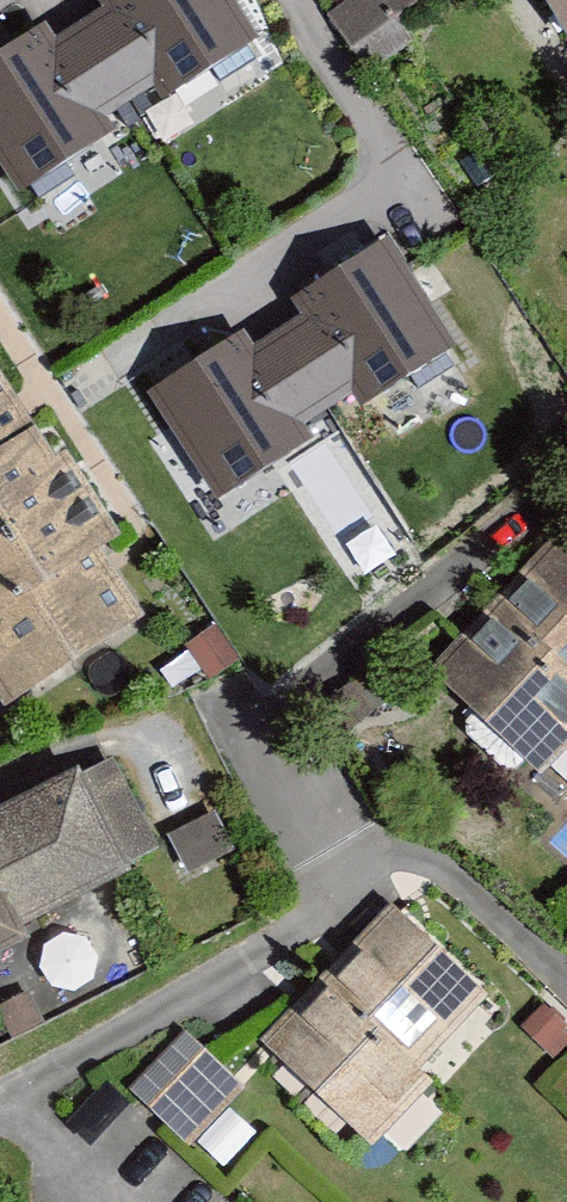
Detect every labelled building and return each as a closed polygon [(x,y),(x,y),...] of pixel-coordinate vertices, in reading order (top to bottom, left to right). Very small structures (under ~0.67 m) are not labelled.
[(17,191),(108,133),(98,118),(156,81),(166,96),(261,34),(239,0),(99,0),(102,4),(56,33),(45,16),(0,45),(0,165),(17,191)] [(359,7),(386,45),(444,0),(370,0),(359,7)] [(566,49),(566,0),(536,0),(566,49)] [(144,393),(216,505),(307,446),(297,431),(355,394),(365,409),(460,347),(388,236),(289,299),(300,317),(255,346),(244,329),(144,393)] [(4,725),(163,629),(0,361),(0,719),(4,725)] [(437,678),(543,781),(566,756),(566,545),(437,678)] [(41,968),(37,952),(179,884),(127,777),(0,838),(0,988),(41,968)] [(392,920),(263,1062),(376,1164),(505,1022),(392,920)] [(181,1037),(128,1098),(196,1156),(248,1095),(181,1037)]
